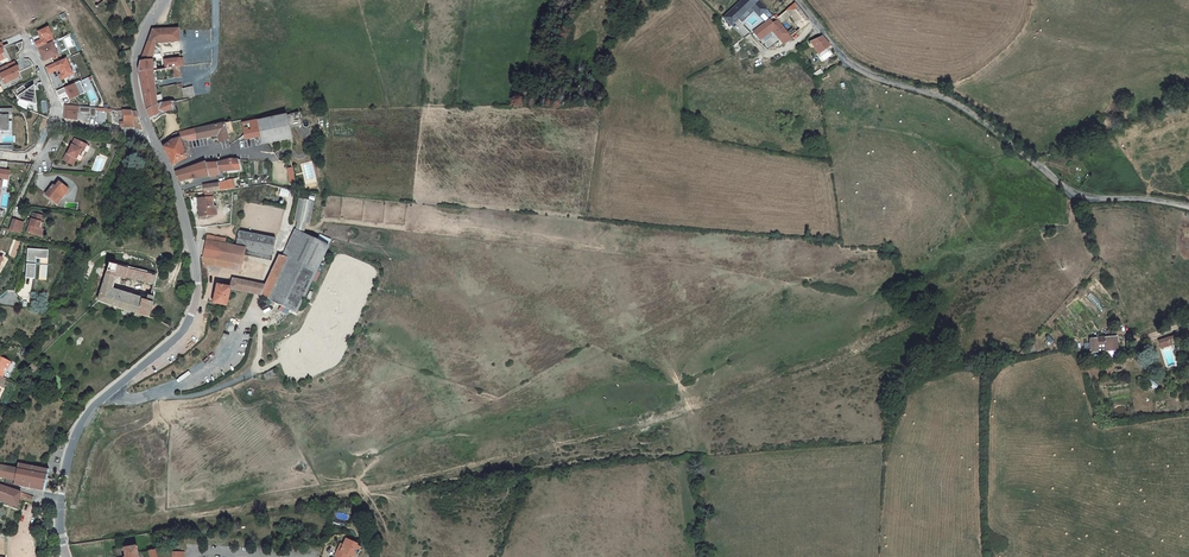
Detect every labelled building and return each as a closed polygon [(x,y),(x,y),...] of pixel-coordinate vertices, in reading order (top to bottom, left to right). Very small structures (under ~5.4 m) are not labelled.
[(752,9),(760,19),(768,11),(758,0),(753,0),(752,1),(750,0),(744,0),(724,19),(732,28),(752,9)] [(797,7),(794,4),(787,11),(789,15),(792,13),(795,17),(793,20),(801,30),(809,23),(806,19),(801,13),(797,7)] [(787,11),(776,20),(778,22),(779,24),(789,15),(787,11)] [(770,28),(773,26),(769,21),(753,32),(755,34),(754,35),(756,39),(757,38),(760,41),(773,32),(770,28)] [(786,33),(779,24),(778,22),(773,26),(770,28),(773,32),(783,46),(791,40),(789,38),(786,33)] [(49,28),(38,33),(42,41),(35,44),(38,49),(52,43),(55,42),(49,28)] [(179,29),(153,30),(149,39),(152,40),(152,43),(154,43),(172,42),(172,38),(175,38),(175,42),(180,42),(179,29)] [(789,38),(796,34),(792,29),(786,33),(789,38)] [(812,41),(818,54),(829,46),(823,38),(812,41)] [(149,39),(140,62),(151,61),(154,44),(154,43),(152,43),(152,40),(149,39)] [(52,43),(38,49),(40,54),(41,54),(45,62),(58,56),(52,43)] [(66,59),(54,65),(56,69),(59,68),(60,70),(62,75),(60,76),(62,81),(73,76),(66,59)] [(162,60),(163,68),(173,67),(178,66),(182,66),(181,59),(162,60)] [(152,61),(151,61),(140,62),(139,67),(139,70),(139,73),(144,99),(155,97),(151,72),(152,61)] [(54,65),(46,68),(49,75),(60,70),(59,68),(56,69),(54,65)] [(18,68),(1,75),(5,85),(20,78),(18,74),(21,73),(18,68)] [(80,82),(56,92),(58,97),(65,94),(66,97),(68,96),(70,100),(85,93),(80,82)] [(25,86),(18,91),(21,95),(20,96),(20,100),(38,105),(35,85),(28,91),(25,86)] [(186,99),(189,98),(189,99),(196,98),(194,87),(184,89),(186,99)] [(147,111),(160,104),(158,96),(157,96),(155,97),(144,99),(147,111)] [(164,104),(166,112),(167,113),(167,114),(169,114),(177,113),(175,102),(164,104)] [(166,112),(164,104),(163,103),(160,104),(147,111),(150,120),(150,119),(166,112)] [(80,107),(64,106),(64,118),(76,120),(77,113),(79,113),(80,107)] [(96,117),(96,110),(97,108),(80,107),(79,113),(90,114),(89,117),(96,117)] [(0,109),(0,131),(3,131),(9,131),(9,121),(9,115),(12,115),(12,109),(0,109)] [(121,123),(121,127),(134,129),(143,127),(142,123),(139,114),(133,113),(133,112),(122,111),(124,122),(121,123)] [(257,122),(260,138),(261,146),(291,140),(287,117),(257,122)] [(12,121),(9,121),(9,131),(3,131),(3,135),(13,134),(12,121)] [(257,122),(242,124),(246,140),(260,138),(257,122)] [(230,123),(193,130),(196,142),(217,135),(220,144),(228,142),(225,133),(232,131),(230,123)] [(193,130),(180,132),(175,133),(175,134),(177,139),(184,151),(190,149),(188,145),(196,142),(193,130)] [(88,153),(91,146),(77,139),(73,146),(72,145),(64,161),(73,166),(81,151),(84,153),(85,152),(88,153)] [(163,148),(173,166),(193,155),(190,149),(184,151),(177,139),(174,140),(172,141),(163,148)] [(205,163),(208,176),(220,176),(221,173),(239,170),(236,160),(229,159),(217,164),(216,164),(205,163)] [(254,174),(267,174),(267,161),(254,161),(254,174)] [(175,173),(178,181),(208,176),(205,163),(176,173),(175,173)] [(1072,177),(1068,165),(1063,166),(1067,179),(1072,177)] [(0,170),(0,188),(0,187),(2,187),(3,179),(8,180),(10,172),(0,170)] [(204,186),(205,193),(234,189),(233,181),(223,183),(219,185),(204,186)] [(61,199),(69,190),(60,183),(56,188),(54,186),(46,195),(54,202),(59,197),(61,199)] [(311,199),(296,197),(293,220),(296,220),(305,221),(308,222),(311,199)] [(214,207),(213,198),(198,199),(199,216),(217,214),(217,207),(214,207)] [(38,229),(43,217),(33,213),(25,232),(37,238),(41,230),(38,229)] [(19,234),(23,224),(13,219),(9,230),(19,234)] [(305,221),(296,220),(295,229),(303,232),(305,221)] [(316,274),(329,243),(331,237),(319,232),(317,238),(303,232),(295,229),(294,229),(282,255),(287,257),(286,259),(316,274)] [(237,230),(234,246),(272,253),(275,237),(237,230)] [(207,235),(206,241),(224,244),(225,239),(207,235)] [(206,241),(204,255),(201,256),(204,283),(207,284),(208,266),(240,271),(245,254),(270,259),(272,253),(234,246),(224,244),(206,241)] [(47,251),(28,249),(27,262),(30,262),(35,263),(36,259),(47,260),(47,251)] [(287,257),(282,255),(279,255),(265,285),(261,295),(299,313),(316,274),(286,259),(287,257)] [(34,278),(35,265),(30,264),(27,264),(25,277),(34,278)] [(109,264),(99,301),(135,313),(134,315),(140,317),(141,315),(149,317),(155,298),(151,296),(147,295),(146,300),(111,289),(116,274),(154,285),(157,276),(109,264)] [(261,295),(265,285),(233,279),(231,288),(260,295),(261,295)] [(231,288),(217,286),(214,305),(227,306),(231,288)] [(1106,337),(1097,338),(1092,338),(1090,339),(1090,353),(1096,352),(1116,352),(1116,336),(1106,337)] [(1172,337),(1158,342),(1160,347),(1171,344),(1170,343),(1174,341),(1172,337)] [(4,368),(6,369),(7,369),(10,362),(0,357),(0,376),(4,368)] [(34,362),(29,367),(35,372),(39,366),(34,362)] [(274,370),(263,374),(266,379),(276,375),(274,370)] [(1,479),(2,478),(5,478),(5,483),(44,492),(45,490),(49,472),(49,470),(41,468),(41,467),(40,467),(40,466),(39,468),(33,466),(33,465),(32,465),(32,466),(27,465),(27,464),(25,463),(25,465),(18,463),(17,468),(13,467),(14,465),(11,465),(11,467),(4,465),(4,464),(2,463),(1,465),(0,465),(0,479),(1,479)] [(19,498),(21,492),(0,485),(0,496),(3,497),(2,501),(17,506),(19,498)] [(23,499),(24,500),(31,502),(33,496),(24,493),(23,499)] [(356,545),(344,540),(342,546),(339,552),(337,551),(336,551),(334,556),(348,556),(350,556),(351,556),(355,556),(359,548),(355,546),(356,545)] [(125,556),(138,556),(138,553),(136,546),(123,547),(125,556)] [(155,552),(154,548),(148,550),(150,556),(157,556),(155,552)]
